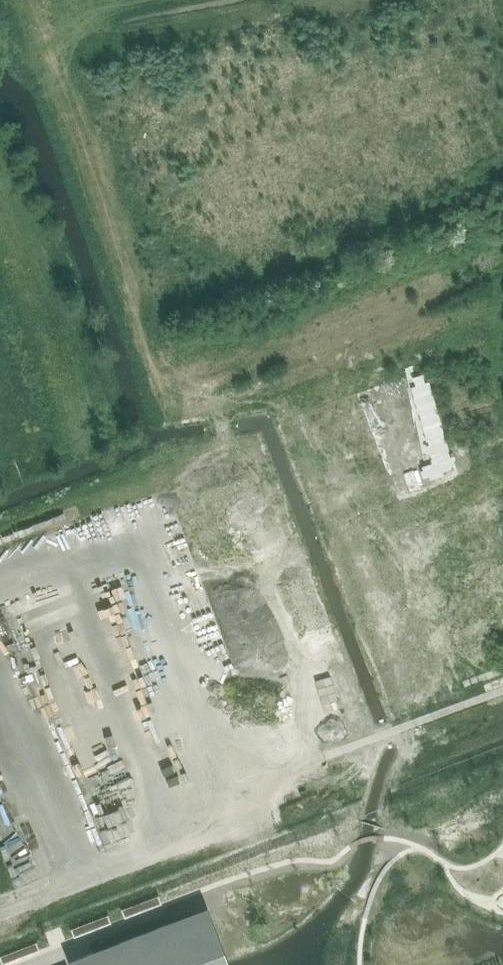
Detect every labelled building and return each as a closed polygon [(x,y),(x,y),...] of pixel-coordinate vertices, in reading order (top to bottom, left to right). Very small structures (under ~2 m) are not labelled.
[(206,916),(79,964),(225,964),(206,916)]
